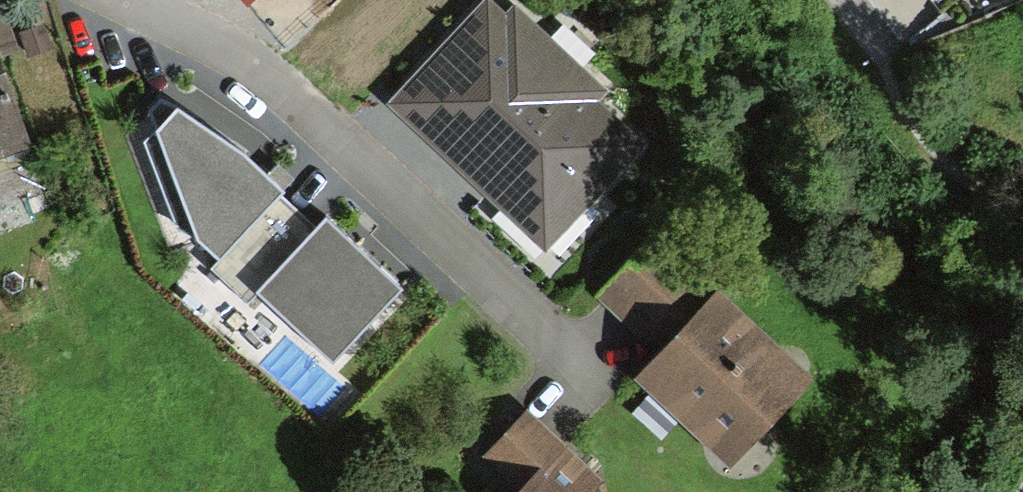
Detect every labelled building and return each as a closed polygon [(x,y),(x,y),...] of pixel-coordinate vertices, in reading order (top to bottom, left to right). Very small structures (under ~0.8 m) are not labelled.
[(544,255),(646,144),(603,104),(614,93),(516,4),(506,15),(490,0),(485,0),(385,108),(544,255)] [(950,17),(971,0),(937,0),(950,17)] [(11,50),(0,21),(0,55),(11,50)] [(28,151),(0,78),(0,162),(28,151)] [(193,244),(219,265),(281,198),(241,160),(157,104),(128,137),(174,250),(193,244)] [(319,235),(281,198),(219,265),(208,276),(245,311),(256,300),(332,373),(401,301),(325,228),(319,235)] [(597,299),(659,361),(718,300),(724,293),(662,233),(597,299)] [(808,388),(718,300),(659,361),(634,386),(723,474),(808,388)] [(529,417),(485,463),(516,491),(598,491),(603,486),(529,417)]
